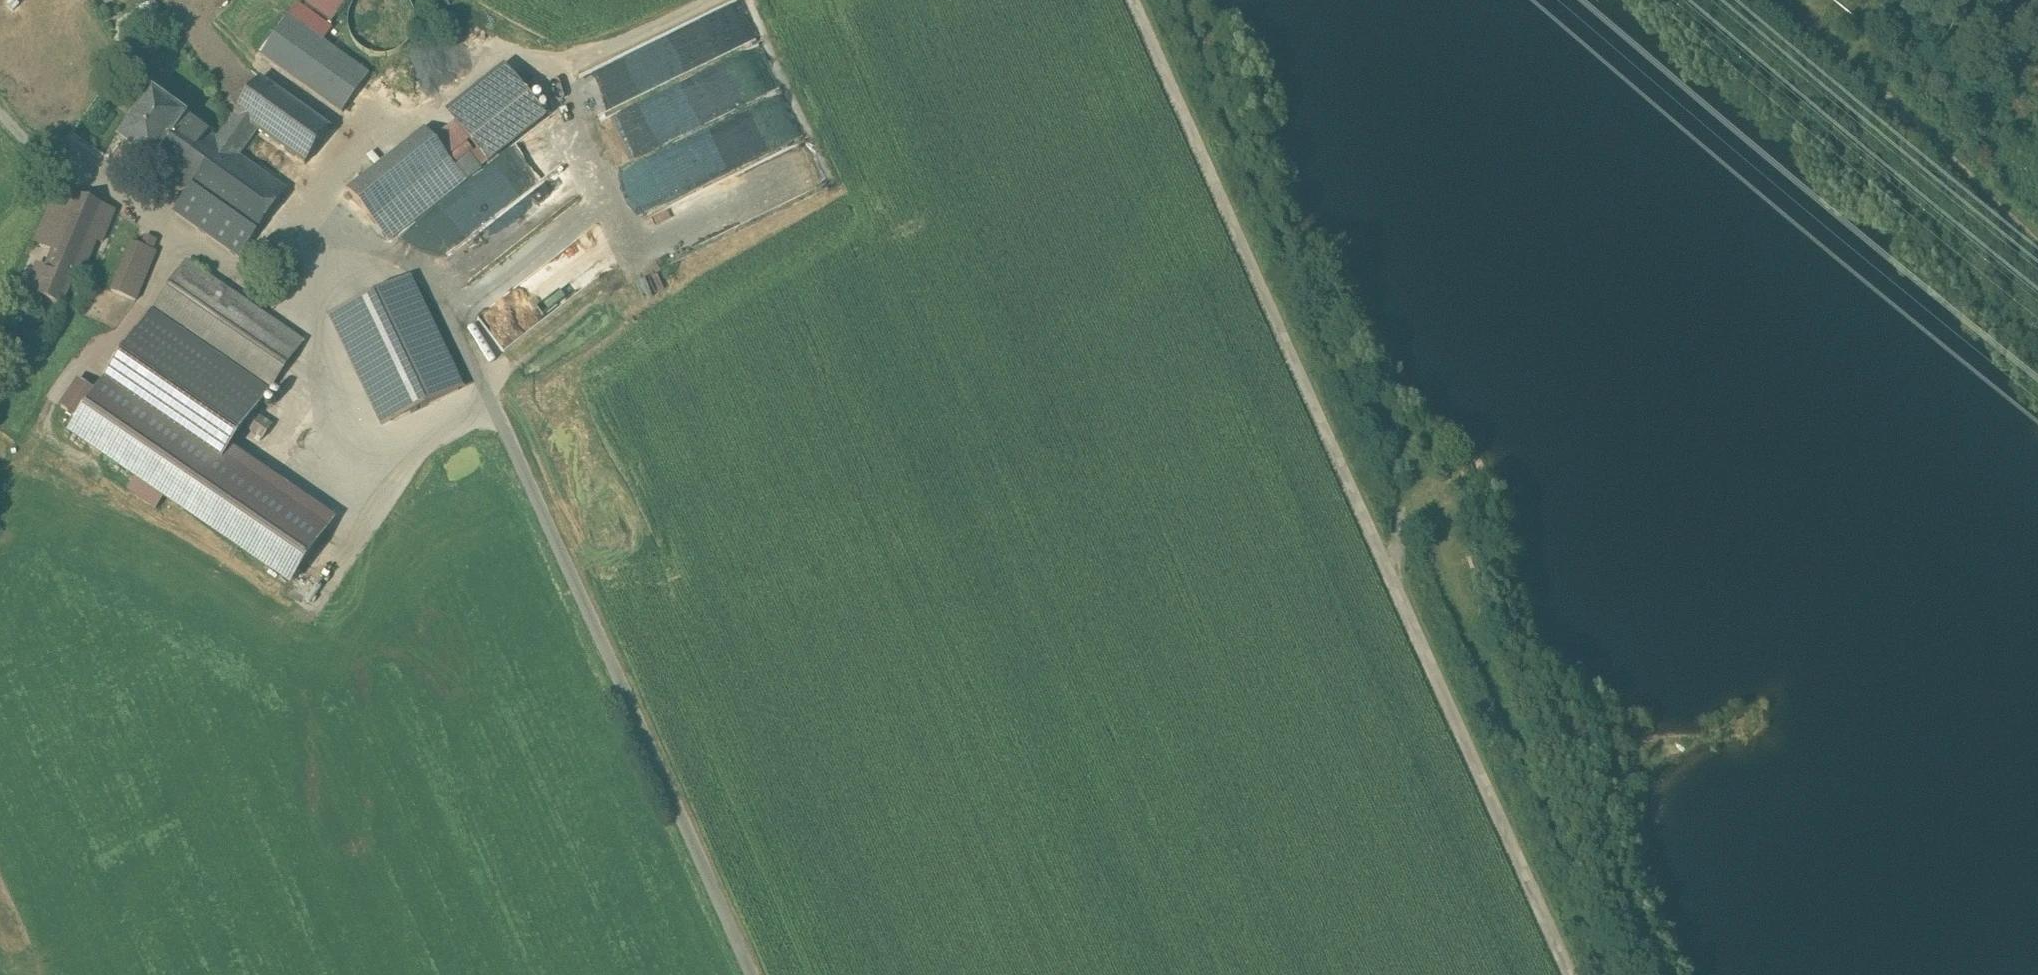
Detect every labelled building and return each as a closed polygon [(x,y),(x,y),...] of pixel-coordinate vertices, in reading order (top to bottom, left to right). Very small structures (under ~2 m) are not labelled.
[(309,7),(334,24),(350,0),(314,0),(309,7)] [(296,1),(286,17),(327,42),(337,26),(296,1)] [(620,99),(761,43),(745,3),(575,70),(595,120),(624,108),(620,99)] [(286,17),(260,55),(341,110),(367,72),(286,17)] [(508,68),(450,114),(487,160),(545,114),(508,68)] [(291,191),(243,158),(262,132),(313,167),(338,132),(260,79),(236,114),(209,152),(215,156),(192,189),(260,236),(291,191)] [(187,119),(152,96),(119,148),(153,171),(187,119)] [(217,139),(187,119),(153,171),(183,190),(217,139)] [(426,132),(349,189),(388,241),(465,184),(426,132)] [(116,212),(59,188),(33,246),(51,254),(44,271),(35,268),(24,294),(66,313),(97,241),(102,243),(116,212)] [(192,189),(174,215),(242,262),(260,236),(192,189)] [(158,255),(130,243),(109,295),(136,306),(158,255)] [(186,260),(151,313),(273,393),(307,340),(186,260)] [(467,293),(479,312),(527,280),(514,262),(467,293)] [(329,310),(375,426),(461,391),(414,276),(329,310)] [(151,313),(104,385),(225,465),(236,449),(273,393),(151,313)] [(58,408),(74,417),(92,386),(76,377),(58,408)] [(225,465),(104,385),(71,434),(298,583),(339,520),(236,449),(225,465)]
